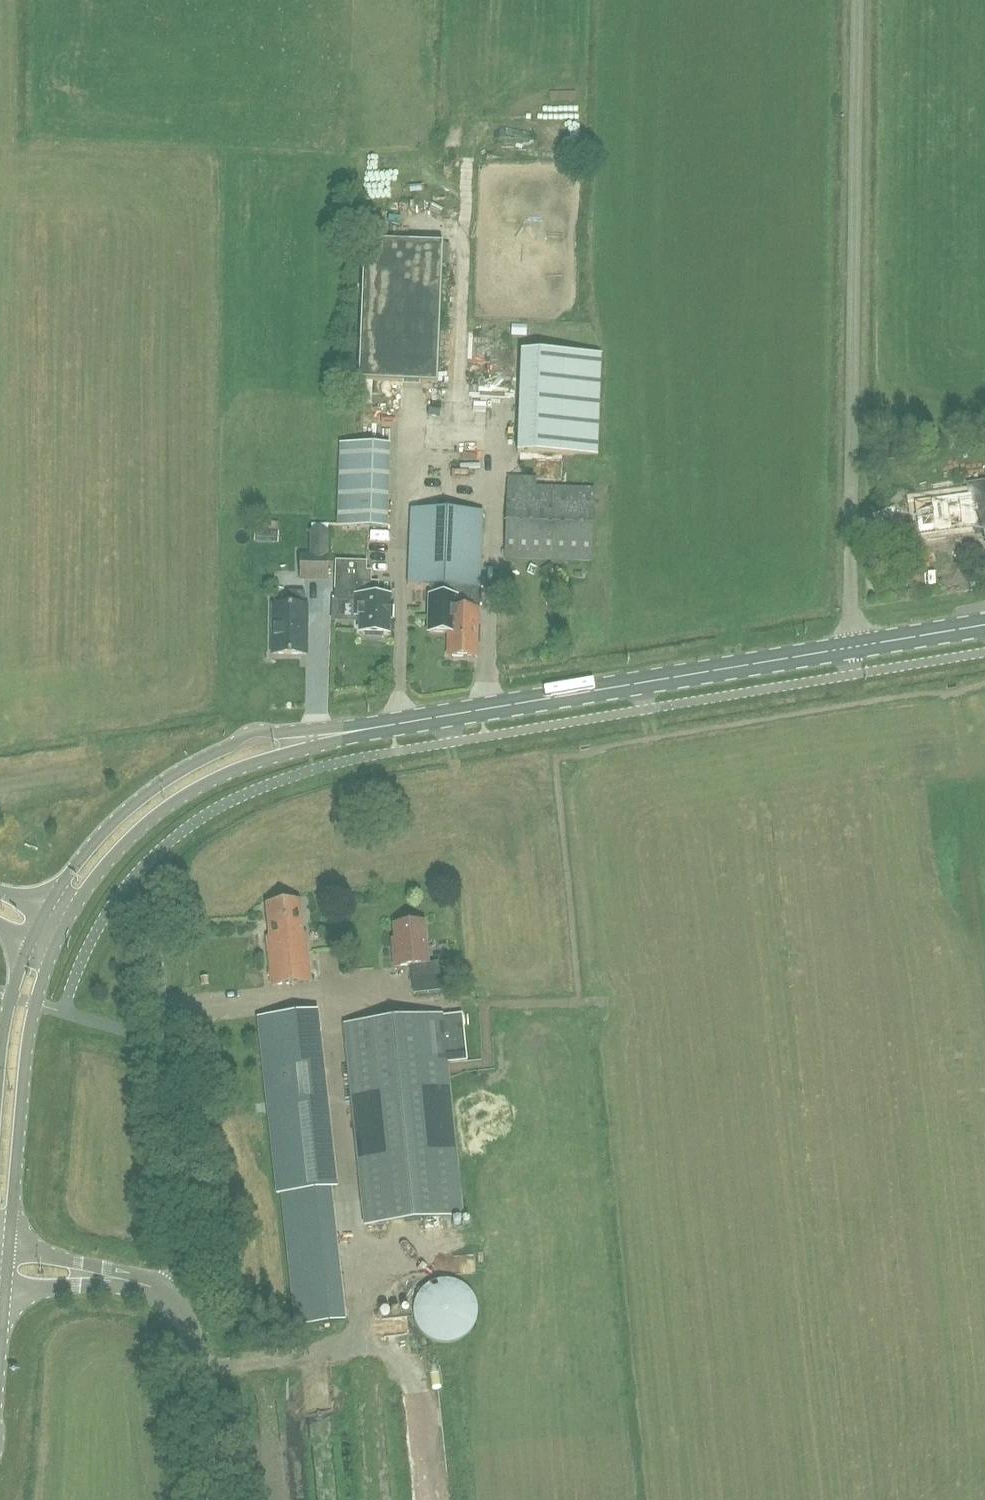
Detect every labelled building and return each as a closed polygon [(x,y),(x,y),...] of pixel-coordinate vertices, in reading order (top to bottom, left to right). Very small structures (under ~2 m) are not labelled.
[(362,240),(357,380),(437,383),(443,243),(362,240)] [(597,456),(600,354),(523,351),(521,351),(517,453),(519,453),(597,456)] [(389,446),(339,444),(336,526),(386,528),(389,446)] [(970,486),(971,493),(914,501),(916,517),(917,517),(919,532),(934,530),(934,531),(974,525),(975,535),(984,533),(984,484),(970,486)] [(508,486),(504,558),(590,562),(594,489),(508,486)] [(409,528),(407,586),(411,586),(430,586),(429,633),(449,633),(448,657),(475,658),(476,644),(478,644),(479,627),(475,627),(476,603),(471,603),(471,588),(480,588),(482,532),(483,513),(410,510),(409,528)] [(264,533),(255,532),(254,543),(277,544),(279,522),(265,521),(264,533)] [(299,579),(327,580),(328,556),(327,556),(328,532),(310,531),(309,556),(300,555),(299,579)] [(360,633),(364,633),(366,636),(373,637),(376,634),(388,634),(389,597),(378,597),(378,583),(370,583),(370,572),(366,572),(366,563),(335,562),(334,600),(354,601),(354,616),(361,617),(360,633)] [(272,655),(305,655),(305,607),(303,607),(303,593),(286,593),(286,607),(272,607),(272,655)] [(306,934),(302,935),(299,902),(267,905),(270,938),(266,938),(271,986),(311,982),(306,934)] [(428,963),(424,923),(393,926),(396,949),(393,949),(394,967),(410,966),(412,980),(441,977),(439,962),(428,963)] [(462,1014),(345,1026),(365,1225),(461,1216),(446,1063),(467,1061),(462,1014)] [(283,1017),(259,1020),(277,1194),(281,1194),(284,1213),(336,1207),(334,1188),(316,1190),(302,1061),(321,1059),(318,1030),(285,1033),(283,1017)]
